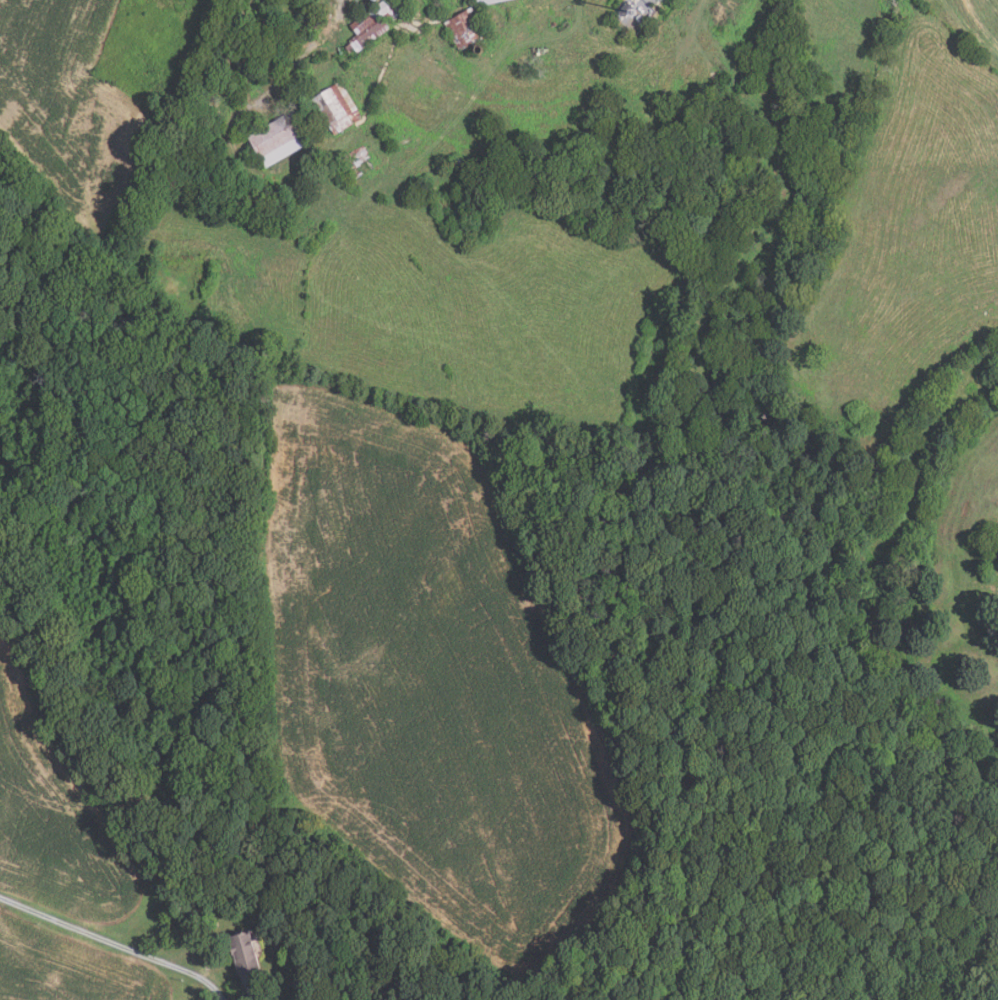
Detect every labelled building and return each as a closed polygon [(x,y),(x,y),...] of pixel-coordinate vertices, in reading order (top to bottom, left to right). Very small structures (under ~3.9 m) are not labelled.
[(350,54),(345,48),(350,44),(349,42),(357,35),(349,25),(384,0),(391,9),(392,8),(401,21),(357,54),(355,50),(350,54)] [(461,51),(445,23),(473,7),(489,36),(461,51)] [(335,136),(328,126),(321,130),(305,103),(341,82),(363,119),(335,136)] [(268,168),(250,136),(293,111),(311,143),(268,168)] [(345,158),(352,179),(370,173),(363,152),(345,158)] [(438,170),(437,165),(460,158),(462,163),(438,170)] [(241,976),(237,963),(238,962),(236,955),(234,956),(231,945),(233,944),(231,937),(255,930),(260,932),(261,938),(259,941),(256,942),(264,968),(241,976)]
